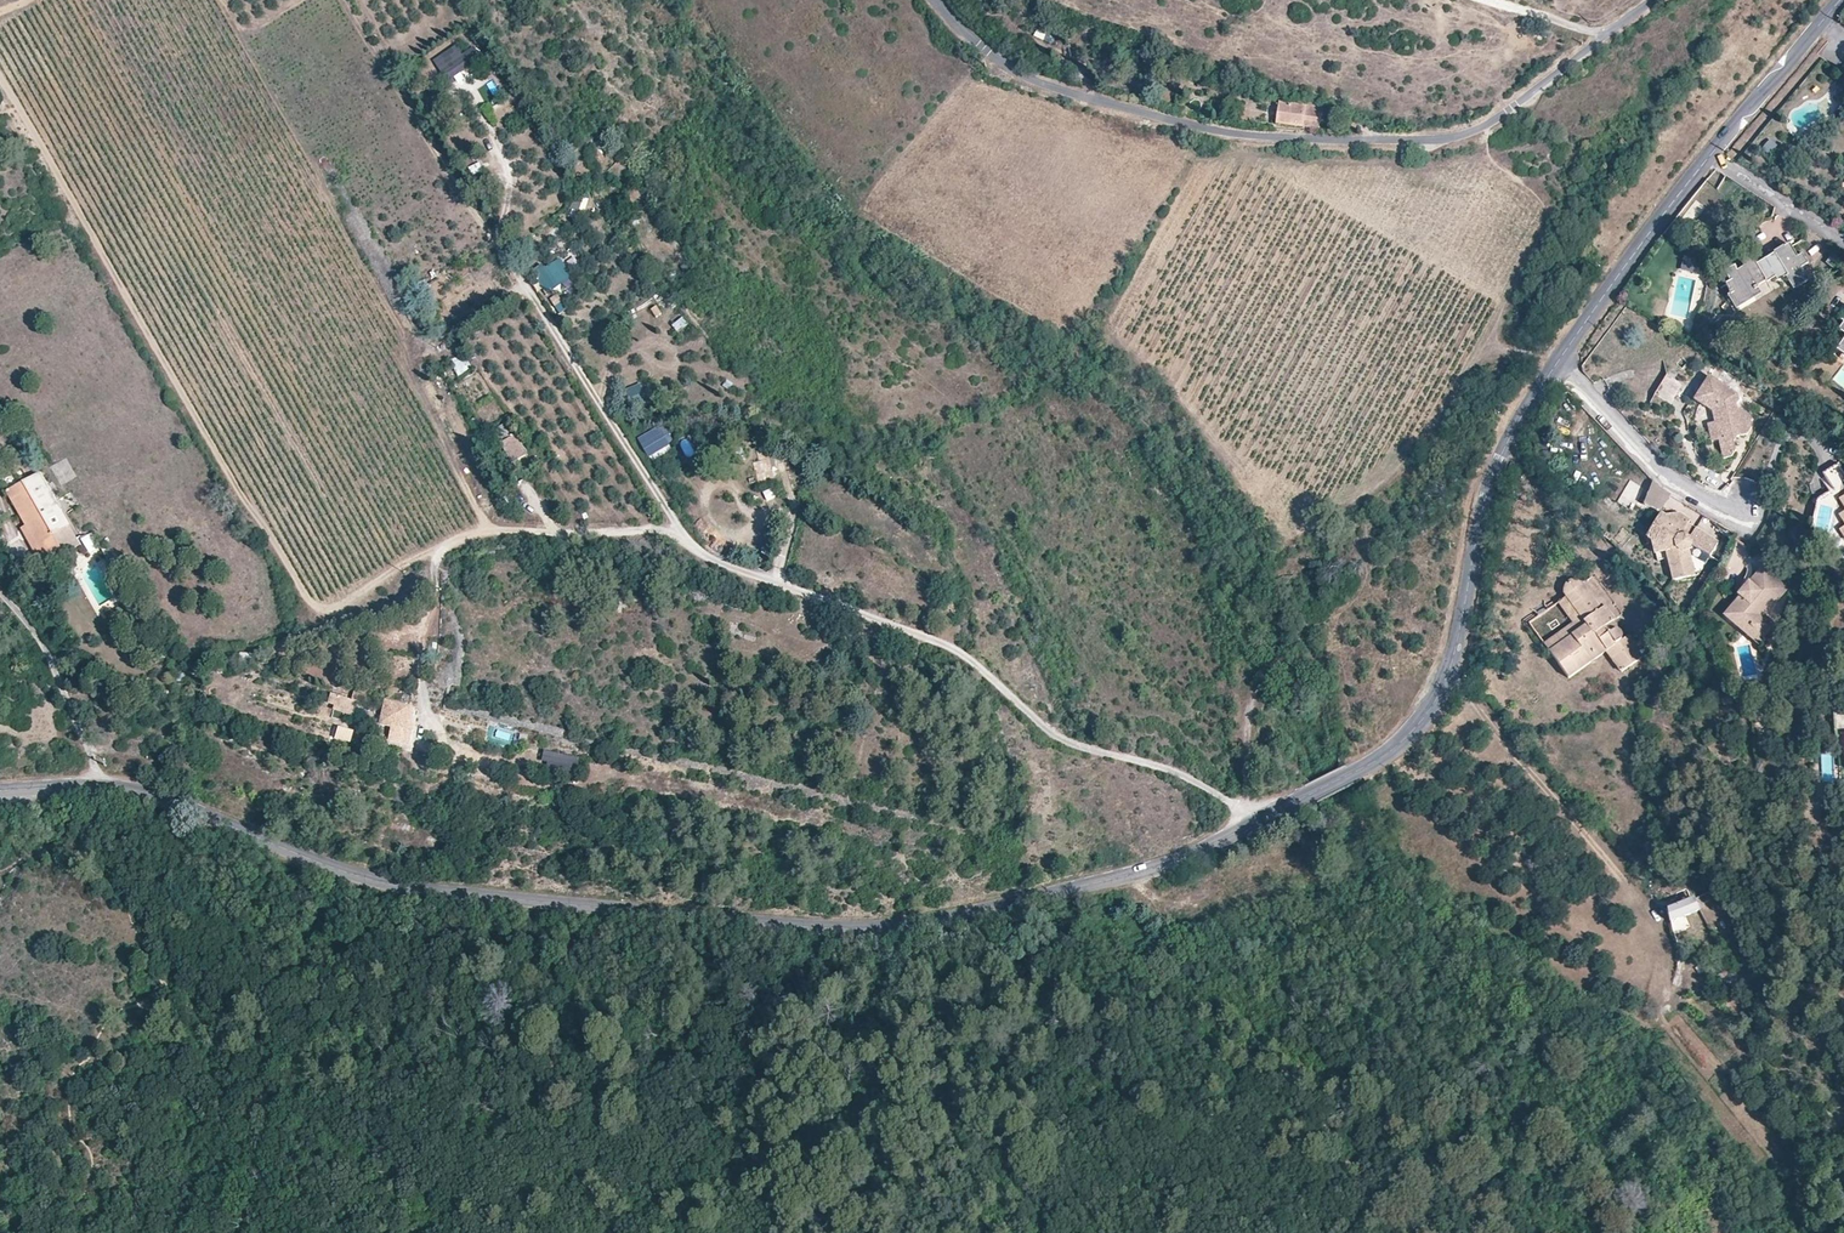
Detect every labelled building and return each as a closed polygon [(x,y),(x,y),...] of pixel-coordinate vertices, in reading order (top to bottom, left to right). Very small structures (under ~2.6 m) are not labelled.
[(1044,39),(1052,43),(1056,36),(1047,32),(1044,39)] [(460,73),(481,59),(473,48),(462,56),(456,47),(434,61),(447,82),(454,77),(460,73)] [(464,78),(460,73),(454,77),(458,83),(464,78)] [(1322,109),(1279,103),(1277,123),(1303,127),(1304,120),(1321,123),(1322,109)] [(609,145),(604,137),(592,145),(598,153),(600,151),(609,145)] [(606,160),(600,152),(600,151),(598,153),(590,158),(597,167),(606,160)] [(483,171),(479,163),(468,168),(472,176),(483,171)] [(584,198),(584,197),(576,194),(571,209),(579,211),(579,210),(584,198)] [(585,212),(589,200),(584,198),(579,210),(585,212)] [(1727,285),(1733,293),(1736,299),(1758,286),(1766,281),(1768,282),(1776,277),(1779,281),(1786,276),(1795,288),(1809,279),(1802,267),(1808,262),(1803,253),(1798,257),(1790,243),(1779,250),(1783,257),(1780,260),(1775,253),(1759,263),(1761,266),(1759,268),(1751,255),(1742,261),(1745,266),(1738,271),(1735,266),(1725,273),(1731,282),(1727,285)] [(1690,249),(1688,257),(1695,259),(1697,250),(1690,249)] [(1842,256),(1834,251),(1826,263),(1833,268),(1842,256)] [(1695,259),(1688,257),(1685,256),(1682,270),(1696,273),(1699,259),(1695,259)] [(571,278),(560,260),(544,270),(542,266),(533,271),(548,294),(571,278)] [(431,291),(427,283),(425,279),(413,285),(414,289),(413,289),(413,290),(409,292),(413,300),(431,291)] [(1736,299),(1733,293),(1728,296),(1737,309),(1763,293),(1758,286),(1736,299)] [(562,302),(557,295),(550,299),(555,307),(562,302)] [(662,314),(657,307),(651,310),(656,318),(662,314)] [(689,325),(682,318),(672,326),(678,334),(689,325)] [(470,364),(466,355),(450,361),(455,369),(470,364)] [(1703,372),(1698,381),(1702,383),(1707,375),(1703,372)] [(1702,383),(1698,381),(1692,389),(1698,392),(1696,396),(1709,404),(1709,406),(1709,409),(1710,412),(1712,415),(1714,417),(1716,419),(1717,420),(1718,420),(1721,431),(1715,432),(1720,450),(1729,448),(1733,442),(1730,434),(1733,428),(1732,424),(1737,423),(1737,427),(1740,427),(1745,417),(1742,407),(1738,402),(1733,403),(1732,396),(1734,395),(1733,390),(1707,375),(1702,383)] [(733,385),(727,380),(722,387),(729,391),(733,385)] [(643,404),(637,387),(621,392),(627,409),(635,406),(643,404)] [(637,412),(635,406),(627,409),(629,415),(637,412)] [(1714,417),(1712,415),(1704,418),(1709,434),(1715,432),(1721,431),(1718,420),(1717,420),(1716,419),(1714,417)] [(482,433),(474,418),(468,421),(476,436),(482,433)] [(511,437),(503,424),(493,430),(500,443),(511,437)] [(660,427),(638,439),(649,459),(671,446),(660,427)] [(526,455),(514,435),(511,437),(500,443),(512,463),(526,455)] [(747,458),(744,448),(737,450),(740,459),(747,458)] [(773,466),(772,460),(763,461),(767,483),(776,481),(775,473),(773,466)] [(767,483),(763,461),(756,463),(761,484),(767,483)] [(78,540),(39,473),(7,492),(26,525),(45,557),(68,545),(78,540)] [(1645,503),(1661,511),(1671,495),(1658,485),(1654,481),(1645,503)] [(761,500),(759,500),(760,499),(757,497),(757,498),(754,496),(752,501),(758,505),(761,500)] [(1646,539),(1652,542),(1667,518),(1660,514),(1646,539)] [(1667,518),(1652,542),(1655,556),(1666,553),(1673,581),(1695,575),(1689,551),(1693,546),(1709,556),(1717,543),(1695,529),(1690,537),(1685,535),(1684,531),(1690,521),(1679,515),(1667,518)] [(45,557),(26,525),(20,529),(38,561),(45,557)] [(100,546),(92,533),(80,537),(89,552),(100,546)] [(80,545),(78,540),(68,545),(71,551),(80,545)] [(767,560),(770,552),(762,550),(760,557),(767,560)] [(1764,568),(1753,586),(1744,600),(1731,621),(1748,631),(1754,622),(1762,627),(1761,629),(1768,633),(1769,631),(1778,637),(1785,625),(1773,617),(1792,586),(1764,568)] [(1621,632),(1618,628),(1610,633),(1606,628),(1614,622),(1604,608),(1600,610),(1582,584),(1580,582),(1578,581),(1571,582),(1569,583),(1567,585),(1565,587),(1564,589),(1564,592),(1589,625),(1551,653),(1568,678),(1570,679),(1607,652),(1621,672),(1645,655),(1630,634),(1622,640),(1622,637),(1622,635),(1621,632)] [(1744,600),(1753,586),(1746,581),(1740,597),(1744,600)] [(1610,633),(1618,628),(1614,622),(1606,628),(1610,633)] [(1772,646),(1778,637),(1769,631),(1768,633),(1761,629),(1762,627),(1754,622),(1748,631),(1772,646)] [(261,664),(262,654),(240,653),(240,662),(261,664)] [(184,683),(184,670),(174,670),(173,682),(184,683)] [(353,717),(361,693),(354,691),(351,700),(331,693),(329,702),(336,704),(334,710),(353,717)] [(407,721),(409,706),(385,701),(380,724),(391,726),(389,740),(410,744),(414,722),(407,721)] [(414,722),(417,707),(409,706),(407,721),(414,722)] [(353,730),(338,726),(335,738),(350,742),(353,730)] [(577,758),(549,752),(547,761),(576,767),(577,758)] [(1692,898),(1667,909),(1671,923),(1699,910),(1692,898)]
